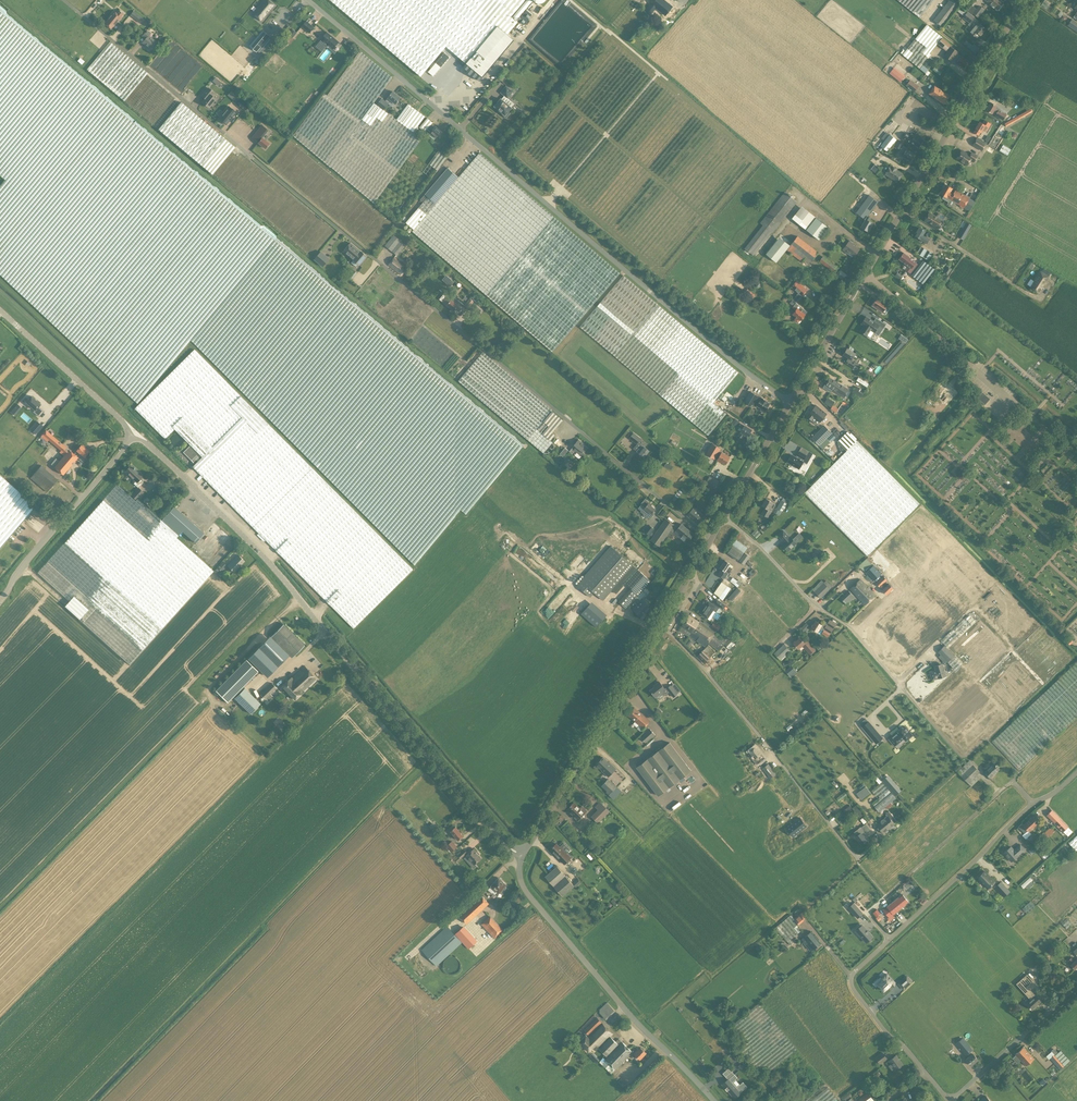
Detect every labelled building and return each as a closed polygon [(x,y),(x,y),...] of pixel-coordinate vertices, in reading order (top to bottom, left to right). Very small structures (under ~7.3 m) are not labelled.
[(273,10),(276,6),(268,0),(264,0),(253,13),(263,21),(267,16),(268,17),(271,13),(271,12),(273,10)] [(525,0),(331,0),(434,87),(459,57),(482,77),(514,40),(507,34),(517,22),(511,17),(525,0)] [(562,8),(564,8),(560,5),(561,3),(563,3),(566,5),(568,3),(568,0),(561,0),(552,12),(553,13),(551,15),(555,18),(552,18),(550,21),(557,21),(559,19),(560,17),(560,13),(562,10),(562,8)] [(645,12),(649,15),(655,8),(665,16),(672,7),(664,0),(654,0),(645,12)] [(919,17),(933,0),(898,0),(919,17)] [(933,20),(942,27),(959,5),(952,0),(949,0),(933,20)] [(997,10),(1003,3),(1000,0),(985,0),(997,10)] [(275,240),(277,236),(0,5),(0,176),(4,180),(0,185),(0,275),(137,404),(189,342),(275,240)] [(984,10),(978,6),(972,13),(978,18),(984,10)] [(613,24),(618,28),(629,13),(624,9),(613,24)] [(114,11),(109,16),(117,22),(122,17),(121,17),(124,14),(119,10),(116,13),(114,11)] [(532,14),(526,10),(518,20),(523,24),(532,14)] [(140,23),(143,18),(134,11),(130,15),(140,23)] [(972,28),(969,32),(976,37),(979,34),(980,35),(985,28),(977,22),(978,21),(967,12),(963,18),(969,23),(968,25),(972,28)] [(117,22),(109,16),(110,17),(104,23),(111,29),(114,25),(115,25),(117,22)] [(1072,19),(1069,24),(1076,30),(1076,22),(1072,19)] [(302,26),(309,33),(314,27),(306,21),(302,26)] [(551,25),(548,26),(548,24),(538,25),(539,34),(535,35),(536,42),(544,41),(549,40),(547,27),(551,27),(551,25)] [(933,49),(937,44),(942,38),(927,25),(902,54),(919,68),(922,64),(930,54),(929,54),(933,49)] [(147,30),(142,36),(145,39),(143,41),(146,45),(151,50),(157,43),(148,35),(150,33),(147,30)] [(258,50),(269,37),(270,36),(263,30),(250,46),(257,51),(258,50)] [(333,49),(339,42),(327,32),(321,39),(322,40),(320,42),(326,47),(328,45),(333,49)] [(947,52),(951,47),(952,46),(942,38),(937,44),(947,52)] [(147,73),(110,42),(87,69),(124,101),(147,73)] [(165,79),(181,92),(195,75),(195,74),(202,65),(176,44),(169,53),(164,48),(150,65),(166,78),(165,79)] [(951,47),(947,52),(944,56),(960,66),(960,65),(964,68),(968,61),(957,54),(958,52),(951,47)] [(392,77),(360,51),(327,96),(324,94),(310,113),(293,136),(309,149),(330,167),(331,167),(357,189),(374,203),(422,138),(415,134),(413,132),(418,126),(425,116),(408,103),(396,119),(383,110),(373,103),(392,77)] [(903,80),(907,76),(896,67),(892,71),(903,80)] [(940,75),(943,72),(935,67),(933,70),(940,75)] [(909,80),(906,85),(914,91),(918,86),(909,80)] [(501,113),(506,118),(511,113),(509,111),(511,108),(503,101),(507,97),(507,98),(512,91),(506,86),(501,92),(505,95),(501,99),(495,106),(502,112),(501,113)] [(934,86),(929,94),(944,104),(949,96),(934,86)] [(214,92),(208,88),(201,96),(205,99),(202,102),(208,107),(216,98),(211,95),(214,92)] [(377,105),(383,110),(391,100),(395,104),(400,98),(393,92),(385,101),(382,98),(377,105)] [(237,105),(243,110),(248,105),(242,99),(237,105)] [(212,174),(235,147),(181,102),(158,129),(212,174)] [(995,115),(1003,120),(1006,114),(995,107),(996,105),(991,102),(986,110),(992,113),(993,110),(997,113),(995,115)] [(236,112),(229,106),(219,119),(226,125),(236,112)] [(1032,112),(1030,109),(1005,123),(1006,126),(1032,112)] [(430,132),(431,133),(429,135),(434,140),(436,137),(437,138),(442,132),(435,126),(434,127),(431,124),(432,123),(427,118),(419,127),(425,131),(427,129),(430,132)] [(978,134),(980,131),(981,132),(983,128),(986,130),(988,127),(985,125),(979,121),(975,128),(973,132),(978,134)] [(269,143),(262,138),(268,130),(262,125),(252,138),(256,141),(258,142),(258,143),(265,148),(269,143)] [(890,133),(881,146),(887,151),(897,139),(890,133)] [(906,133),(902,139),(910,144),(911,142),(918,147),(923,140),(919,138),(920,136),(916,134),(914,136),(911,133),(910,135),(906,133)] [(977,138),(975,142),(973,145),(981,150),(985,144),(977,138)] [(913,155),(906,150),(907,148),(903,146),(898,153),(902,156),(910,161),(913,155)] [(438,150),(425,171),(430,175),(435,167),(439,170),(447,155),(438,150)] [(970,158),(974,161),(978,156),(972,152),(970,155),(962,150),(957,158),(967,164),(970,158)] [(459,177),(448,168),(425,194),(428,197),(419,208),(406,223),(414,230),(413,231),(554,354),(619,274),(479,153),(459,177)] [(876,164),(871,168),(877,173),(881,169),(876,164)] [(891,165),(885,174),(897,182),(902,173),(896,169),(891,165)] [(985,188),(986,185),(990,186),(993,180),(989,179),(988,180),(978,177),(975,184),(985,188)] [(960,206),(963,208),(969,198),(955,190),(953,193),(950,192),(952,188),(945,184),(940,193),(944,196),(942,198),(949,202),(947,204),(952,206),(955,202),(960,205),(960,206)] [(781,190),(775,197),(757,221),(759,223),(741,246),(750,253),(766,232),(765,231),(767,228),(769,230),(792,199),(781,190)] [(865,219),(867,216),(878,202),(869,195),(856,213),(865,219)] [(816,217),(801,206),(792,219),(806,230),(819,240),(829,228),(816,217)] [(931,225),(938,229),(945,218),(938,214),(936,217),(929,213),(925,220),(932,224),(931,225)] [(870,218),(867,216),(865,219),(861,227),(868,231),(872,223),(868,221),(870,218)] [(961,232),(966,234),(971,225),(967,223),(961,232)] [(929,239),(926,237),(922,235),(925,231),(919,227),(916,232),(917,233),(915,236),(920,239),(924,241),(927,243),(929,239)] [(385,245),(387,247),(397,255),(404,247),(406,245),(394,235),(385,245)] [(790,245),(786,250),(802,262),(802,261),(808,265),(818,252),(797,236),(790,245)] [(958,236),(954,242),(961,246),(965,240),(958,236)] [(776,262),(786,250),(790,245),(779,237),(766,254),(776,262)] [(850,241),(843,250),(849,254),(850,253),(853,256),(859,249),(855,246),(856,245),(850,241)] [(343,251),(351,258),(358,249),(350,243),(343,251)] [(921,246),(920,247),(916,254),(928,261),(932,253),(921,246)] [(314,259),(324,268),(333,258),(322,249),(314,259)] [(360,251),(358,249),(351,258),(353,260),(358,265),(366,255),(360,251)] [(905,270),(911,274),(918,265),(904,253),(899,259),(908,266),(905,270)] [(824,255),(819,261),(835,273),(839,268),(824,255)] [(396,258),(389,266),(399,274),(405,266),(396,258)] [(912,275),(923,284),(935,269),(923,260),(912,275)] [(952,269),(948,266),(946,269),(944,268),(942,271),(943,273),(947,276),(952,269)] [(1030,287),(1039,292),(1049,277),(1040,271),(1030,287)] [(446,275),(442,280),(451,287),(454,282),(446,275)] [(615,356),(672,405),(708,435),(726,414),(713,402),(738,372),(623,275),(580,326),(615,356)] [(802,296),(807,290),(796,281),(791,287),(799,293),(790,303),(797,309),(793,314),(797,318),(795,320),(798,322),(800,320),(805,315),(805,314),(807,312),(800,306),(799,306),(796,303),(802,296)] [(453,297),(451,300),(448,297),(443,302),(454,310),(455,309),(459,312),(462,309),(458,305),(460,302),(453,297)] [(474,301),(469,298),(464,305),(468,308),(474,301)] [(887,306),(889,307),(891,304),(882,298),(880,301),(877,299),(872,305),(883,313),(887,306)] [(874,332),(879,325),(866,316),(861,323),(864,326),(860,331),(867,336),(871,330),(874,332)] [(899,338),(906,343),(909,339),(902,334),(899,338)] [(854,362),(858,355),(847,348),(843,355),(849,359),(848,361),(846,360),(845,363),(856,370),(859,365),(854,362)] [(194,349),(155,389),(134,409),(165,439),(174,429),(190,445),(183,452),(193,463),(198,458),(200,459),(192,466),(221,495),(253,527),(282,556),(353,628),(413,569),(370,526),(326,482),(283,438),(240,396),(194,349)] [(552,411),(552,410),(523,386),(483,352),(458,381),(497,414),(544,453),(553,442),(550,440),(555,435),(552,433),(562,420),(552,411)] [(832,389),(837,382),(829,378),(828,379),(827,378),(825,382),(826,383),(825,384),(832,389)] [(845,387),(837,382),(832,389),(831,390),(839,395),(840,394),(844,396),(847,390),(844,388),(845,387)] [(854,389),(852,393),(860,398),(862,394),(854,389)] [(646,390),(639,402),(643,404),(650,392),(646,390)] [(750,392),(744,402),(744,403),(751,407),(755,401),(758,403),(756,406),(765,411),(769,404),(767,402),(767,401),(761,398),(760,399),(757,397),(758,396),(750,392)] [(982,392),(977,398),(985,405),(990,399),(987,396),(985,399),(983,397),(985,394),(982,392)] [(41,404),(31,396),(26,402),(35,410),(34,412),(39,416),(44,411),(39,406),(41,404)] [(824,403),(832,408),(833,405),(835,402),(828,398),(824,403)] [(53,418),(67,404),(62,399),(48,413),(53,418)] [(807,417),(811,421),(817,425),(820,422),(827,414),(816,405),(807,417)] [(43,426),(38,421),(30,430),(35,434),(43,426)] [(742,438),(744,434),(748,436),(752,430),(745,425),(744,426),(741,424),(739,426),(742,429),(740,432),(741,432),(738,436),(742,438)] [(819,445),(832,433),(824,426),(812,437),(819,445)] [(78,457),(77,457),(80,453),(87,459),(92,453),(86,447),(85,448),(81,445),(77,450),(74,454),(69,450),(46,430),(41,436),(47,442),(49,440),(61,450),(60,451),(64,455),(54,467),(63,474),(78,457)] [(892,477),(847,432),(842,437),(837,441),(846,451),(834,463),(804,493),(867,556),(881,542),(919,504),(892,477)] [(639,454),(644,458),(650,451),(645,447),(647,444),(633,433),(629,438),(637,444),(633,448),(636,451),(639,454)] [(182,443),(182,441),(182,440),(181,439),(181,438),(180,437),(178,436),(177,436),(176,436),(175,436),(173,436),(172,437),(171,438),(170,438),(170,440),(169,441),(169,443),(169,444),(169,445),(170,446),(171,447),(173,449),(175,449),(177,449),(178,449),(180,448),(181,446),(182,445),(182,443)] [(575,445),(569,451),(572,453),(575,450),(582,456),(584,452),(587,448),(584,445),(584,444),(578,439),(574,444),(575,445)] [(712,444),(706,454),(714,459),(714,458),(717,459),(717,460),(721,463),(722,462),(725,464),(730,457),(722,453),(721,455),(718,453),(720,449),(712,444)] [(568,450),(565,447),(560,454),(563,456),(568,450)] [(802,462),(806,456),(800,452),(796,458),(791,455),(787,462),(799,469),(803,462),(802,462)] [(58,479),(42,465),(32,477),(47,491),(58,479)] [(131,466),(126,472),(136,482),(139,478),(141,475),(142,476),(138,472),(137,473),(133,470),(134,469),(135,468),(135,467),(133,468),(131,466)] [(0,475),(0,548),(36,505),(13,486),(0,475)] [(718,481),(710,476),(706,482),(714,487),(718,481)] [(204,533),(174,506),(162,520),(138,498),(144,492),(138,487),(131,495),(132,496),(131,497),(117,484),(86,519),(37,573),(69,601),(65,606),(89,628),(129,664),(166,622),(194,592),(213,571),(193,553),(177,538),(179,535),(182,531),(195,543),(204,533)] [(653,512),(655,509),(649,503),(645,499),(641,504),(642,504),(639,508),(642,510),(641,511),(644,514),(643,515),(647,518),(649,516),(650,518),(654,513),(653,512)] [(768,518),(774,508),(776,505),(766,499),(762,506),(765,507),(761,514),(768,518)] [(779,515),(782,512),(784,509),(787,504),(786,503),(782,500),(781,500),(778,506),(776,509),(774,513),(779,515)] [(693,508),(687,516),(698,524),(704,517),(693,508)] [(670,539),(674,534),(680,539),(682,536),(688,541),(693,534),(681,524),(678,528),(665,519),(650,540),(659,546),(666,536),(670,539)] [(648,535),(653,529),(649,525),(644,531),(648,535)] [(787,551),(796,543),(790,537),(789,538),(783,531),(778,536),(784,543),(782,545),(787,551)] [(538,543),(534,547),(539,553),(544,548),(538,543)] [(728,553),(738,561),(744,553),(733,545),(728,553)] [(616,594),(625,583),(630,588),(618,602),(626,608),(632,601),(637,605),(635,608),(638,611),(636,613),(641,617),(646,611),(644,610),(649,605),(642,600),(640,602),(636,597),(650,581),(637,569),(632,566),(611,546),(577,585),(590,597),(594,592),(602,600),(611,590),(616,594)] [(878,549),(869,557),(884,572),(892,564),(878,549)] [(739,561),(744,565),(749,557),(744,553),(739,561)] [(228,566),(234,572),(244,561),(238,555),(228,566)] [(859,566),(864,570),(871,563),(867,558),(859,566)] [(214,571),(217,575),(227,565),(223,561),(214,571)] [(731,573),(729,572),(732,568),(728,566),(730,564),(725,561),(720,568),(721,569),(717,575),(724,579),(727,576),(728,577),(731,573)] [(881,574),(873,565),(866,572),(873,581),(881,574)] [(738,587),(742,582),(734,577),(730,581),(738,587)] [(876,584),(886,595),(893,588),(889,584),(885,588),(882,585),(886,580),(883,577),(876,584)] [(849,589),(865,605),(875,595),(860,579),(849,589)] [(729,592),(732,588),(723,581),(715,593),(725,600),(730,593),(729,592)] [(820,598),(830,589),(823,583),(814,592),(820,598)] [(854,597),(848,590),(840,598),(846,605),(854,597)] [(716,599),(713,603),(723,610),(726,606),(716,599)] [(710,620),(716,612),(718,613),(721,610),(707,601),(704,605),(705,606),(700,614),(710,620)] [(605,617),(590,604),(581,614),(596,627),(605,617)] [(909,617),(903,611),(893,621),(899,626),(909,617)] [(937,612),(931,618),(940,627),(946,621),(937,612)] [(975,621),(969,615),(966,618),(972,624),(975,621)] [(711,626),(709,624),(708,626),(699,621),(698,622),(689,616),(682,626),(691,632),(689,636),(705,647),(717,630),(718,630),(720,627),(714,623),(711,626)] [(833,619),(831,621),(830,620),(828,623),(824,621),(821,625),(815,621),(811,628),(817,632),(820,628),(823,630),(824,631),(822,633),(828,637),(836,625),(838,622),(835,620),(833,619)] [(807,622),(802,627),(805,631),(811,626),(807,622)] [(271,636),(272,637),(292,658),(304,645),(283,624),(271,636)] [(802,645),(810,654),(815,650),(807,641),(804,643),(800,638),(793,644),(798,649),(802,645)] [(729,639),(724,644),(732,651),(736,647),(734,645),(734,644),(729,639)] [(784,644),(773,653),(780,660),(790,651),(784,644)] [(697,656),(704,663),(716,652),(708,645),(705,648),(707,649),(703,652),(702,651),(700,654),(698,657),(697,656)] [(938,652),(947,661),(954,655),(944,645),(938,652)] [(248,658),(262,671),(272,661),(258,648),(248,658)] [(258,671),(246,659),(215,690),(228,702),(258,671)] [(935,670),(934,670),(929,672),(932,680),(946,676),(942,665),(940,666),(939,664),(934,666),(935,670)] [(792,677),(798,671),(792,665),(786,670),(792,677)] [(288,680),(282,686),(295,700),(301,695),(301,694),(304,691),(303,691),(316,679),(305,667),(292,678),(292,677),(289,680),(288,680)] [(665,690),(659,682),(656,684),(656,685),(650,691),(655,698),(665,690)] [(272,683),(260,694),(265,699),(276,687),(272,683)] [(666,688),(673,697),(677,694),(670,685),(666,688)] [(250,713),(260,703),(245,688),(235,698),(250,713)] [(983,706),(986,709),(985,709),(988,712),(992,715),(998,710),(1001,713),(1005,709),(999,703),(995,706),(990,700),(983,706)] [(634,721),(643,729),(650,720),(641,713),(634,707),(628,715),(635,721),(634,721)] [(880,735),(868,721),(862,727),(873,740),(880,735)] [(904,726),(902,728),(902,727),(898,731),(889,739),(894,745),(903,738),(906,740),(912,735),(904,726)] [(655,735),(650,730),(649,729),(647,731),(648,732),(641,738),(645,742),(652,736),(653,737),(655,735)] [(689,772),(668,744),(637,767),(658,796),(689,772)] [(752,760),(756,765),(765,758),(755,746),(748,752),(754,759),(752,760)] [(601,771),(608,777),(616,769),(609,762),(609,763),(603,757),(593,767),(596,770),(599,768),(602,770),(601,771)] [(958,772),(968,783),(980,772),(969,761),(958,772)] [(985,772),(990,777),(999,769),(994,763),(985,772)] [(762,769),(770,779),(776,774),(774,771),(773,772),(768,765),(762,769)] [(621,791),(616,787),(616,786),(608,778),(601,786),(607,791),(603,794),(606,797),(609,794),(613,799),(621,791)] [(879,812),(896,798),(882,782),(871,791),(878,798),(872,803),(879,812)] [(870,793),(865,786),(865,787),(856,793),(861,800),(870,793)] [(573,815),(578,820),(587,811),(582,806),(580,808),(574,802),(567,809),(574,815),(573,815)] [(863,815),(855,806),(852,808),(860,818),(863,815)] [(592,816),(598,822),(610,811),(606,807),(603,809),(601,807),(592,816)] [(876,825),(880,829),(894,818),(889,811),(886,813),(888,816),(876,825)] [(1052,811),(1049,814),(1056,821),(1059,818),(1052,811)] [(780,819),(776,814),(774,812),(769,816),(771,818),(775,823),(780,819)] [(1024,833),(1028,830),(1029,831),(1038,823),(1038,822),(1036,819),(1035,819),(1032,816),(1023,825),(1022,823),(1018,827),(1024,833)] [(793,836),(806,825),(800,817),(786,828),(793,836)] [(897,822),(894,818),(880,829),(883,833),(894,824),(897,822)] [(1068,827),(1059,818),(1054,823),(1063,832),(1068,827)] [(861,833),(856,837),(861,844),(866,840),(865,839),(869,836),(866,833),(870,829),(865,824),(861,827),(863,830),(860,832),(861,833)] [(451,831),(458,840),(463,836),(456,827),(454,828),(452,826),(449,828),(451,831)] [(1041,835),(1045,839),(1053,833),(1049,828),(1041,835)] [(1069,843),(1076,852),(1076,835),(1069,843)] [(457,847),(452,841),(446,846),(451,852),(457,847)] [(564,864),(571,858),(560,847),(556,843),(550,849),(564,864)] [(1019,854),(1025,849),(1021,843),(1014,849),(1012,845),(1004,852),(1008,857),(1009,856),(1012,860),(1019,854)] [(476,852),(477,852),(474,849),(467,855),(475,864),(481,858),(476,852)] [(458,855),(461,858),(467,853),(465,850),(458,855)] [(573,887),(556,867),(543,878),(560,897),(573,887)] [(994,881),(985,871),(978,877),(988,888),(992,884),(991,883),(994,881)] [(1031,876),(1021,885),(1024,888),(1034,880),(1031,876)] [(506,884),(498,878),(488,890),(493,894),(493,893),(496,896),(499,892),(503,893),(506,888),(506,887),(505,886),(506,884)] [(907,889),(914,883),(910,879),(903,886),(907,889)] [(1001,881),(994,887),(1004,898),(1010,892),(1001,881)] [(902,894),(893,902),(899,910),(909,902),(902,894)] [(481,895),(459,915),(466,924),(489,903),(481,895)] [(924,895),(919,899),(923,903),(927,900),(924,895)] [(899,910),(893,902),(883,910),(889,917),(899,910)] [(862,913),(853,903),(848,907),(857,917),(862,913)] [(874,912),(879,920),(882,919),(879,914),(881,913),(878,909),(874,912)] [(800,914),(794,918),(799,924),(804,919),(800,914)] [(495,938),(503,929),(490,916),(481,924),(495,938)] [(790,939),(801,930),(790,916),(776,927),(790,945),(793,942),(790,939)] [(1063,923),(1068,928),(1072,923),(1067,919),(1063,923)] [(854,930),(864,941),(870,936),(867,932),(865,929),(865,930),(861,925),(854,930)] [(447,926),(421,950),(436,966),(462,942),(468,948),(477,941),(464,926),(455,934),(447,926)] [(804,937),(814,949),(821,943),(811,931),(804,937)] [(837,945),(844,939),(842,936),(835,942),(837,945)] [(460,963),(460,962),(460,960),(459,959),(458,957),(457,956),(455,955),(453,955),(451,955),(449,955),(448,956),(447,957),(446,958),(445,959),(444,960),(444,962),(444,963),(444,965),(444,967),(446,969),(447,970),(449,971),(450,972),(451,972),(453,972),(455,971),(456,970),(457,970),(459,968),(460,967),(460,965),(460,963)] [(1076,967),(1076,958),(1074,961),(1071,958),(1068,960),(1071,964),(1070,965),(1074,969),(1076,967)] [(1028,987),(1034,982),(1027,974),(1016,984),(1031,1000),(1027,1004),(1032,1009),(1041,1001),(1028,987)] [(894,983),(887,975),(882,980),(881,978),(878,980),(881,983),(878,986),(880,988),(879,988),(880,989),(881,989),(884,992),(890,986),(891,987),(894,983)] [(903,988),(911,981),(907,976),(899,983),(903,988)] [(607,1002),(600,1009),(600,1013),(606,1020),(615,1011),(607,1002)] [(613,1034),(597,1018),(584,1030),(588,1034),(579,1042),(589,1052),(596,1045),(598,1047),(613,1034)] [(605,1054),(603,1057),(615,1069),(616,1070),(631,1055),(634,1058),(636,1056),(640,1059),(646,1053),(641,1047),(638,1050),(637,1050),(634,1053),(619,1039),(616,1042),(611,1037),(599,1048),(605,1054)] [(963,1038),(960,1040),(956,1044),(966,1055),(967,1054),(969,1056),(966,1059),(971,1065),(978,1059),(973,1053),(971,1051),(973,1050),(963,1038)] [(1015,1054),(1026,1066),(1034,1059),(1024,1047),(1015,1054)] [(1051,1052),(1047,1056),(1049,1059),(1050,1059),(1054,1063),(1060,1069),(1064,1065),(1069,1061),(1060,1051),(1058,1053),(1054,1049),(1051,1052)] [(880,1064),(887,1058),(882,1052),(875,1058),(880,1064)] [(596,1063),(599,1060),(593,1053),(590,1056),(596,1063)] [(893,1072),(896,1070),(903,1065),(896,1055),(889,1061),(891,1064),(888,1066),(893,1072)] [(731,1066),(725,1071),(728,1074),(734,1070),(731,1066)] [(735,1074),(723,1084),(735,1098),(747,1087),(743,1082),(737,1087),(732,1081),(737,1077),(735,1074)] [(811,1100),(833,1100),(836,1098),(828,1087),(811,1100)] [(857,1100),(872,1100),(873,1100),(868,1093),(857,1100)]
